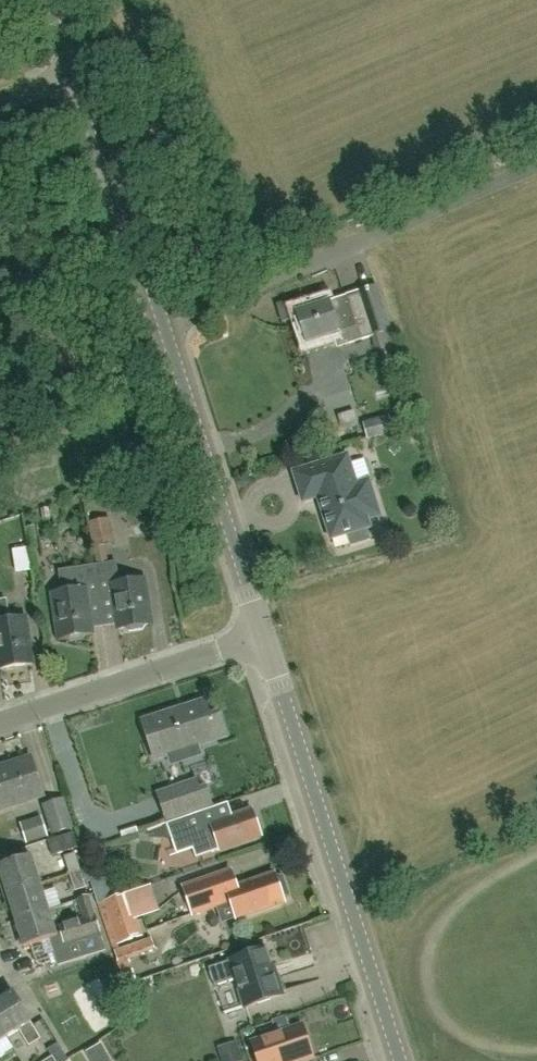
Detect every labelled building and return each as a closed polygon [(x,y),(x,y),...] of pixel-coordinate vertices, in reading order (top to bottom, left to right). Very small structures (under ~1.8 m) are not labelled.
[(373,338),(391,333),(384,310),(376,288),(359,294),(360,297),(348,301),(347,298),(328,304),(329,306),(330,305),(339,334),(337,335),(341,348),(373,338)] [(301,326),(304,336),(307,344),(337,335),(339,334),(330,305),(329,306),(298,315),(301,326)] [(362,426),(366,439),(393,432),(389,418),(362,426)] [(348,456),(294,474),(303,504),(318,499),(332,541),(349,536),(352,547),(370,541),(366,530),(371,529),(368,521),(381,517),(369,481),(357,485),(348,456)] [(268,499),(271,514),(287,511),(284,496),(268,499)] [(95,563),(108,561),(106,545),(115,543),(111,520),(89,523),(95,563)] [(39,548),(35,527),(25,529),(28,549),(39,548)] [(19,553),(23,573),(35,570),(31,550),(19,553)] [(95,568),(101,602),(113,600),(118,631),(123,630),(127,634),(141,632),(145,627),(150,626),(144,582),(119,585),(116,564),(95,568)] [(61,573),(64,594),(52,595),(60,640),(66,639),(70,642),(84,640),(87,635),(93,634),(88,604),(101,602),(95,568),(74,571),(61,573)] [(32,664),(25,621),(9,623),(6,602),(0,603),(0,669),(32,664)] [(156,761),(217,740),(226,737),(219,717),(211,720),(206,707),(181,715),(180,712),(143,724),(156,761)] [(43,796),(32,763),(7,771),(4,768),(0,769),(0,810),(43,796)] [(169,821),(188,814),(211,806),(206,790),(200,792),(196,783),(160,796),(169,821)] [(52,837),(54,836),(72,830),(74,829),(66,803),(65,800),(42,807),(48,825),(52,837)] [(205,812),(205,810),(166,824),(172,840),(188,835),(196,858),(220,850),(220,851),(261,836),(253,812),(233,818),(211,826),(206,828),(201,813),(205,812)] [(149,830),(151,837),(172,839),(166,824),(149,830)] [(54,857),(78,849),(73,834),(49,842),(54,857)] [(70,874),(81,871),(75,855),(65,858),(70,874)] [(41,884),(32,857),(0,867),(0,874),(6,894),(41,884)] [(81,871),(70,874),(75,892),(86,889),(81,871)] [(275,875),(237,888),(231,872),(184,888),(194,916),(231,902),(237,920),(285,903),(284,900),(290,896),(283,877),(276,877),(275,875)] [(41,884),(6,894),(14,920),(49,910),(41,884)] [(107,936),(109,943),(119,940),(141,933),(136,916),(128,891),(127,892),(106,898),(96,901),(106,932),(107,936)] [(76,901),(82,920),(59,928),(65,945),(101,934),(89,897),(76,901)] [(49,910),(14,920),(23,947),(57,937),(49,910)] [(114,951),(125,985),(136,982),(129,958),(155,950),(152,939),(114,951)] [(274,978),(265,951),(231,963),(210,970),(215,987),(237,980),(246,1009),(284,996),(278,977),(274,978)] [(8,1038),(19,1031),(30,1048),(41,1042),(31,1025),(31,1024),(12,993),(0,1001),(0,1025),(8,1038)] [(8,1038),(0,1025),(0,1043),(8,1038)] [(303,1027),(252,1044),(258,1060),(313,1060),(314,1060),(303,1027)] [(218,1049),(222,1060),(243,1060),(237,1043),(218,1049)] [(100,1046),(86,1055),(90,1060),(109,1060),(100,1046)]
